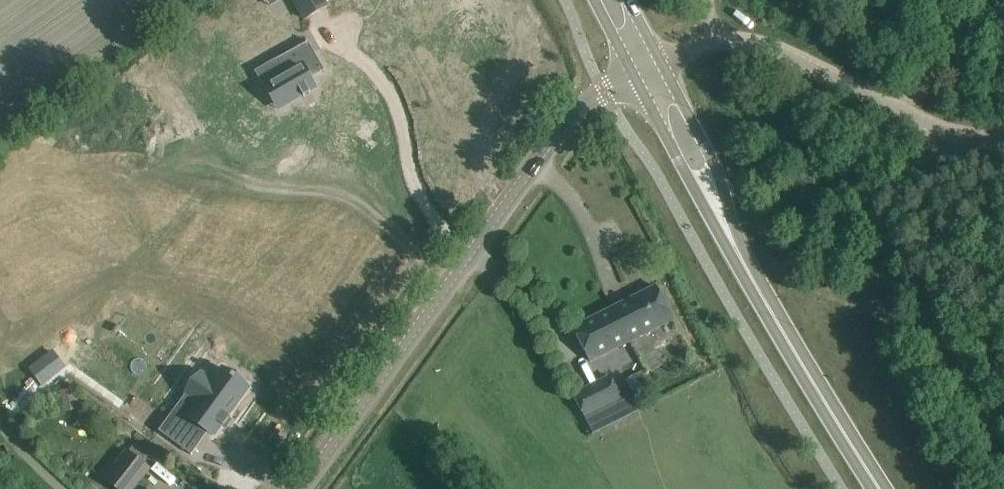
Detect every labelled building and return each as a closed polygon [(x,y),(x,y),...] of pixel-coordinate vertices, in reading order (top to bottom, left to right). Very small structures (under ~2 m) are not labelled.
[(305,19),(328,7),(324,0),(294,0),(305,19)] [(280,64),(267,72),(272,80),(267,83),(281,107),(303,95),(304,97),(311,93),(310,91),(316,88),(311,79),(324,72),(325,72),(308,41),(307,41),(307,42),(277,59),(280,64)] [(656,286),(615,307),(632,341),(673,320),(656,286)] [(632,341),(615,307),(573,328),(591,361),(632,341)] [(112,344),(83,380),(99,392),(107,382),(129,399),(150,372),(112,344)] [(52,352),(29,369),(42,385),(51,377),(47,371),(59,361),(52,352)] [(172,438),(171,440),(173,441),(185,424),(201,436),(205,429),(214,435),(221,425),(223,426),(230,417),(228,415),(249,386),(223,368),(213,381),(203,375),(188,395),(198,402),(188,416),(189,417),(173,439),(172,438)] [(574,394),(586,418),(621,400),(610,376),(574,394)] [(59,391),(63,413),(80,409),(77,388),(59,391)] [(149,468),(125,449),(115,463),(111,459),(99,475),(117,488),(132,488),(149,468)]
